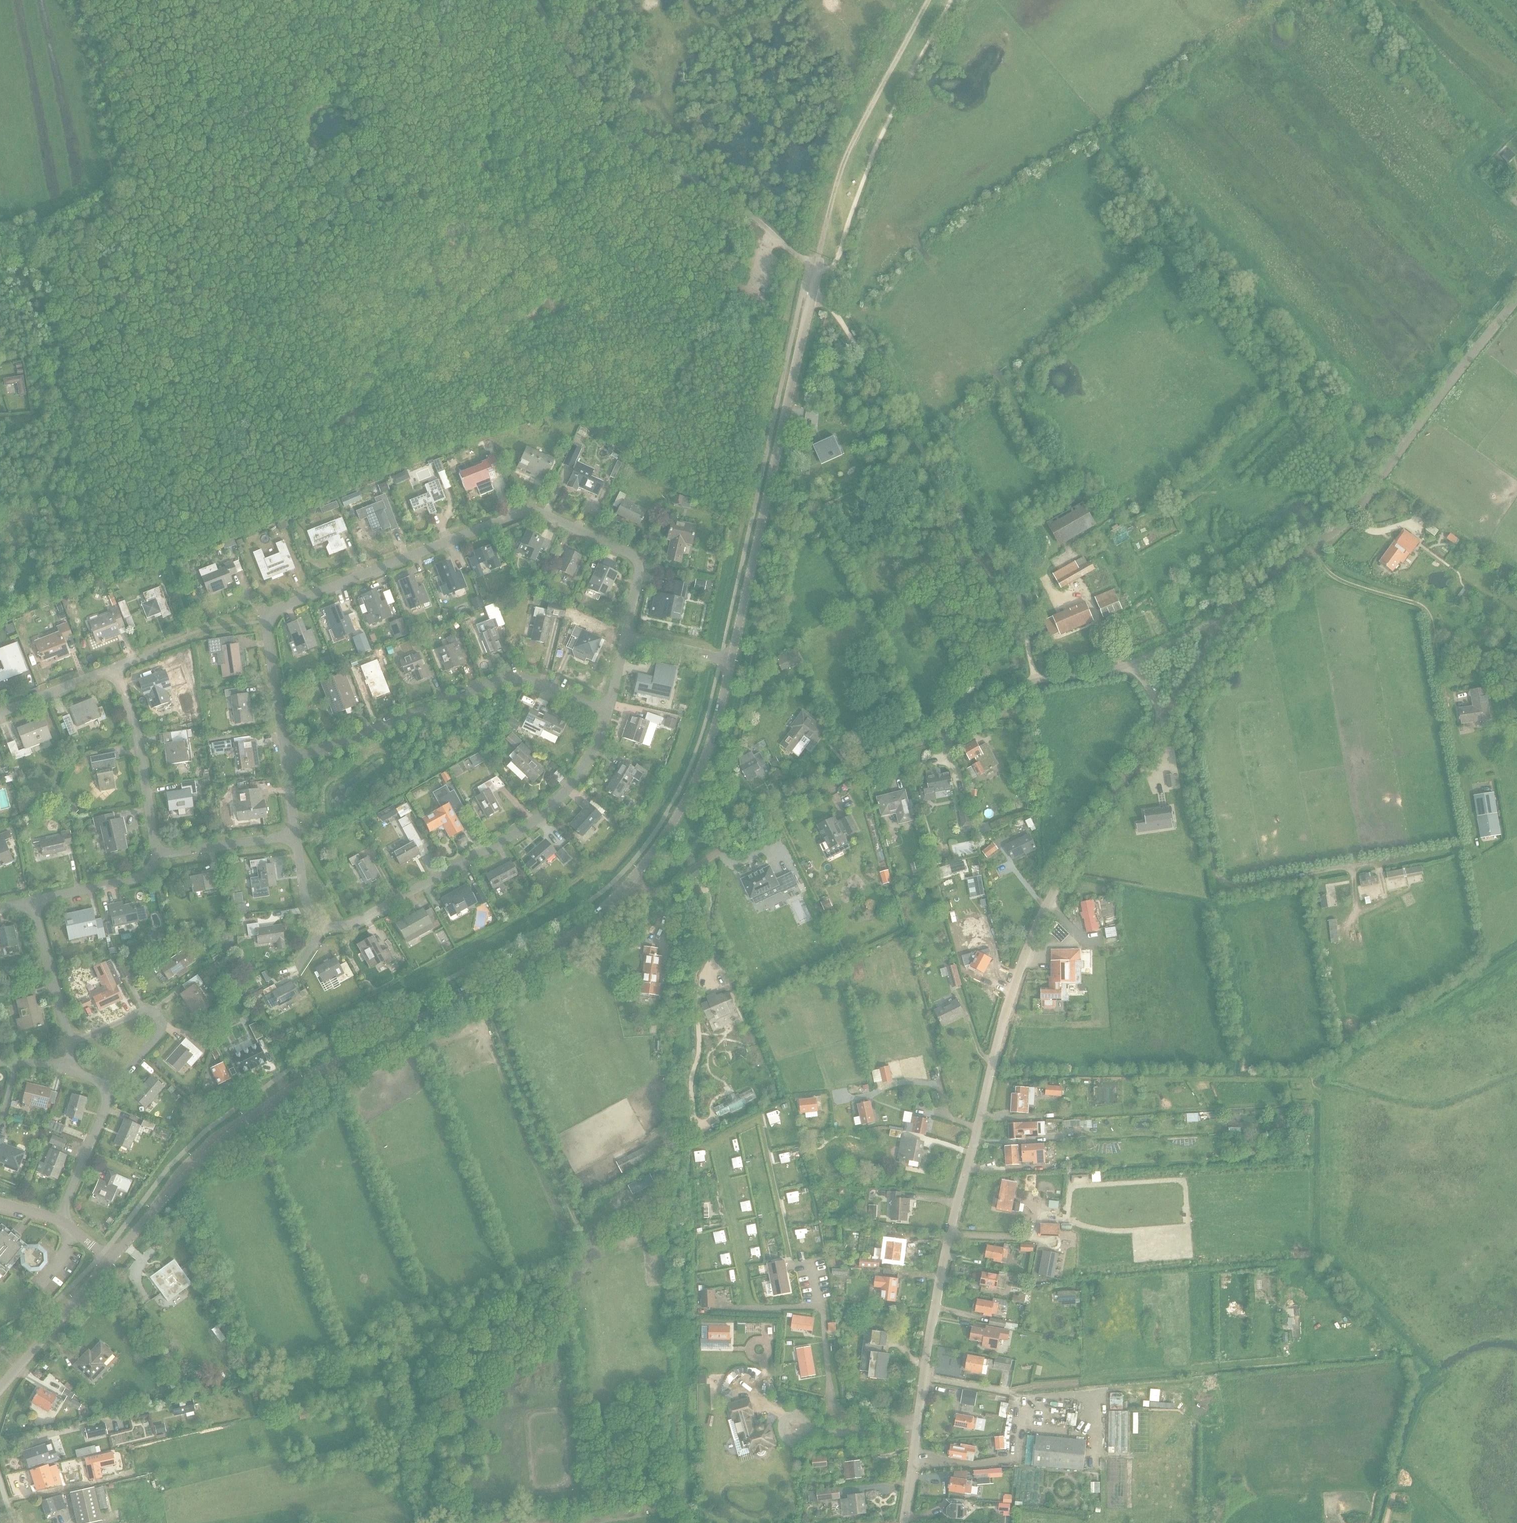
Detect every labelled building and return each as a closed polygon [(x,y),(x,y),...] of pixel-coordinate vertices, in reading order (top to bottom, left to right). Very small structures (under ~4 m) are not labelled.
[(23,375),(3,378),(4,385),(17,383),(19,396),(26,395),(23,375)] [(828,451),(831,457),(842,452),(836,436),(814,445),(819,455),(828,451)] [(577,463),(574,462),(581,445),(574,442),(572,446),(571,446),(563,464),(574,469),(568,482),(596,494),(601,483),(589,477),(592,470),(577,463)] [(536,474),(545,478),(553,459),(526,447),(519,463),(533,469),(530,474),(535,476),(536,474)] [(480,496),(493,491),(489,482),(497,479),(493,470),(500,467),(494,453),(488,456),(489,459),(481,463),(482,465),(459,474),(465,491),(476,487),(480,496)] [(432,461),(437,473),(444,471),(439,458),(432,461)] [(429,515),(436,512),(433,504),(445,499),(438,480),(424,485),(428,494),(410,501),(414,512),(426,507),(429,515)] [(641,519),(642,520),(643,518),(642,517),(645,511),(623,501),(626,494),(619,491),(613,505),(618,508),(615,514),(638,524),(641,519)] [(388,522),(394,519),(384,494),(379,496),(381,501),(356,511),(360,520),(368,517),(367,516),(375,513),(382,530),(390,527),(388,522)] [(1047,522),(1060,546),(1097,525),(1083,502),(1047,522)] [(343,538),(340,539),(338,534),(347,530),(342,518),(307,532),(312,544),(327,539),(328,543),(326,547),(329,555),(346,548),(343,538)] [(681,541),(691,543),(694,526),(671,521),(667,539),(673,540),(671,552),(668,551),(666,559),(679,562),(681,554),(679,554),(681,541)] [(1427,530),(1434,536),(1438,530),(1430,525),(1427,530)] [(1407,551),(1410,553),(1419,541),(1403,529),(1394,541),(1395,542),(1392,546),(1391,545),(1380,561),(1392,570),(1407,551)] [(525,556),(534,561),(541,547),(537,545),(540,538),(526,531),(520,544),(529,547),(525,556)] [(1447,538),(1454,543),(1457,538),(1450,534),(1447,538)] [(287,572),(295,569),(284,541),(277,544),(280,553),(265,559),(261,549),(253,553),(264,581),(272,578),(269,571),(285,565),(287,572)] [(475,556),(469,559),(473,569),(479,567),(478,564),(486,561),(490,570),(500,566),(495,552),(492,553),(489,546),(474,552),(475,556)] [(558,570),(571,576),(580,556),(566,550),(560,564),(555,562),(550,575),(555,577),(558,570)] [(1092,561),(1089,563),(1086,556),(1076,562),(1077,563),(1054,575),(1061,588),(1090,572),(1090,571),(1095,568),(1092,561)] [(230,575),(237,573),(232,561),(224,564),(226,567),(217,570),(215,564),(199,570),(207,591),(232,581),(230,575)] [(449,561),(436,566),(443,585),(439,586),(443,596),(447,594),(447,595),(456,592),(457,595),(459,596),(463,594),(464,592),(463,589),(466,587),(460,571),(454,574),(449,561)] [(589,585),(607,593),(617,573),(598,564),(589,585)] [(423,586),(417,589),(412,576),(399,581),(412,615),(422,611),(420,605),(429,602),(423,586)] [(679,611),(682,612),(687,584),(672,581),(670,591),(672,591),(671,597),(655,593),(650,616),(663,619),(664,612),(679,615),(679,611)] [(162,615),(163,618),(171,614),(160,587),(144,593),(147,601),(141,604),(147,619),(155,616),(155,618),(162,615)] [(385,601),(379,603),(374,591),(362,596),(369,614),(365,615),(369,625),(373,624),(392,617),(385,601)] [(1116,597),(1115,597),(1113,592),(1097,599),(1099,604),(1098,604),(1104,617),(1121,610),(1116,597)] [(118,603),(124,619),(131,616),(125,600),(118,603)] [(1045,619),(1053,637),(1095,619),(1087,601),(1045,619)] [(549,615),(562,618),(565,605),(548,602),(546,611),(534,608),(533,616),(536,617),(531,640),(545,643),(551,620),(549,619),(549,615)] [(348,615),(342,618),(337,605),(325,610),(336,639),(355,631),(348,615)] [(89,622),(98,644),(121,634),(119,630),(125,627),(117,608),(110,610),(111,613),(89,622)] [(389,622),(395,639),(408,634),(401,618),(389,622)] [(311,630),(305,632),(300,620),(287,625),(298,653),(317,646),(311,630)] [(56,656),(57,659),(69,655),(62,639),(71,635),(67,623),(57,627),(60,633),(36,643),(43,661),(56,656)] [(494,628),(487,630),(485,624),(473,629),(475,636),(480,634),(488,654),(502,648),(494,628)] [(583,657),(591,661),(602,638),(575,626),(571,636),(572,636),(567,648),(574,651),(574,652),(575,656),(577,657),(577,656),(583,659),(583,657)] [(438,650),(446,670),(460,665),(454,648),(458,646),(454,635),(447,638),(450,646),(438,650)] [(0,649),(0,660),(3,659),(7,668),(0,671),(0,681),(22,672),(19,664),(25,661),(17,642),(0,649)] [(243,650),(236,651),(235,644),(219,646),(220,653),(227,652),(228,663),(221,664),(223,677),(243,675),(241,663),(244,662),(243,650)] [(418,681),(428,677),(418,653),(399,661),(405,674),(414,671),(418,681)] [(360,666),(373,699),(390,692),(377,659),(360,666)] [(648,692),(664,695),(669,673),(655,670),(653,678),(638,674),(634,692),(648,695),(648,692)] [(153,708),(170,702),(165,690),(171,688),(165,671),(139,681),(144,694),(147,692),(153,708)] [(328,687),(338,713),(353,706),(343,681),(328,687)] [(249,696),(244,697),(242,687),(225,690),(226,697),(231,696),(235,719),(246,717),(247,722),(253,721),(249,696)] [(1459,708),(1461,723),(1491,718),(1485,687),(1470,690),(1472,705),(1459,708)] [(102,707),(98,709),(94,698),(70,708),(78,726),(98,718),(99,721),(106,718),(102,707)] [(544,714),(542,718),(528,712),(521,728),(539,737),(543,730),(558,737),(565,723),(544,714)] [(649,722),(659,725),(662,717),(647,712),(644,719),(629,714),(621,737),(641,744),(649,722)] [(794,728),(782,744),(791,752),(792,750),(798,754),(800,751),(809,739),(815,744),(825,730),(802,713),(795,723),(792,726),(794,728)] [(62,717),(70,735),(77,732),(69,714),(62,717)] [(14,760),(32,753),(30,747),(52,739),(44,718),(18,728),(25,748),(19,751),(15,741),(7,743),(14,760)] [(186,762),(186,763),(192,762),(188,737),(192,737),(191,730),(174,732),(175,742),(166,744),(169,765),(186,762)] [(521,741),(511,733),(507,738),(517,747),(521,741)] [(975,740),(963,748),(970,760),(974,757),(976,761),(977,760),(978,762),(979,762),(985,771),(998,763),(986,743),(979,747),(975,740)] [(236,758),(238,769),(257,767),(255,753),(257,753),(256,741),(236,744),(238,758),(236,758)] [(511,761),(532,781),(542,770),(526,756),(529,753),(521,744),(509,757),(512,760),(511,761)] [(740,765),(748,780),(757,775),(755,770),(760,767),(752,751),(740,757),(740,765)] [(114,760),(107,761),(106,754),(90,757),(93,772),(97,772),(100,791),(116,788),(112,768),(115,767),(114,760)] [(1033,787),(1039,785),(1032,766),(1025,769),(1030,780),(1033,787)] [(635,779),(638,774),(627,767),(623,772),(618,768),(605,790),(618,798),(631,776),(635,779)] [(953,788),(950,772),(941,774),(936,775),(935,769),(925,771),(926,776),(926,777),(927,784),(919,785),(921,796),(935,793),(934,792),(953,788)] [(475,797),(486,816),(499,809),(490,793),(496,790),(490,780),(477,787),(481,794),(475,797)] [(199,787),(198,787),(197,781),(181,784),(182,790),(167,793),(170,811),(192,807),(190,795),(197,794),(200,793),(199,787)] [(1471,786),(1480,837),(1501,834),(1492,782),(1471,786)] [(453,790),(449,792),(445,785),(434,791),(438,799),(439,799),(443,807),(434,811),(435,811),(422,819),(429,832),(438,827),(439,829),(442,830),(444,829),(449,837),(462,830),(453,815),(463,809),(453,790)] [(264,801),(262,801),(261,790),(237,792),(239,804),(236,804),(238,820),(244,819),(244,820),(266,817),(264,801)] [(900,823),(912,820),(905,790),(877,797),(882,815),(897,811),(900,823)] [(569,825),(581,836),(600,815),(584,800),(579,806),(583,809),(569,825)] [(959,808),(962,826),(972,825),(968,806),(959,808)] [(1145,824),(1158,822),(1159,829),(1172,827),(1171,820),(1173,820),(1171,807),(1144,811),(1145,824)] [(122,818),(115,819),(113,813),(93,818),(95,826),(101,825),(108,853),(126,848),(121,828),(124,828),(122,818)] [(848,834),(857,830),(850,816),(841,820),(842,821),(838,824),(834,817),(827,821),(826,820),(820,823),(820,824),(818,826),(826,841),(820,845),(823,851),(846,840),(843,834),(847,832),(848,834)] [(410,821),(407,823),(404,817),(398,821),(410,842),(393,851),(400,864),(419,854),(416,848),(422,845),(416,834),(417,833),(410,821)] [(40,841),(43,855),(65,851),(64,845),(72,843),(69,830),(61,832),(62,836),(40,841)] [(12,861),(4,840),(11,837),(9,831),(0,834),(0,866),(12,861)] [(1006,846),(1012,858),(1035,847),(1029,835),(1006,846)] [(532,858),(526,863),(532,870),(538,865),(554,851),(544,840),(528,853),(532,858)] [(982,851),(987,857),(999,849),(994,842),(982,851)] [(555,853),(564,863),(569,858),(560,848),(555,853)] [(368,857),(361,860),(358,854),(348,859),(352,866),(356,864),(366,883),(379,876),(368,857)] [(914,862),(916,870),(929,866),(927,858),(914,862)] [(272,863),(263,865),(263,860),(250,862),(250,867),(257,866),(259,879),(252,880),(253,889),(275,886),(272,863)] [(485,875),(492,888),(517,874),(510,861),(485,875)] [(946,863),(932,865),(932,866),(934,865),(935,872),(952,869),(950,862),(946,863)] [(1405,868),(1407,877),(1423,874),(1421,865),(1405,868)] [(791,872),(777,879),(776,879),(770,866),(742,879),(741,879),(750,898),(753,897),(755,904),(764,900),(761,894),(778,885),(782,892),(797,885),(795,879),(791,872)] [(1388,881),(1404,877),(1403,868),(1386,872),(1383,872),(1384,877),(1387,876),(1388,881)] [(220,879),(214,880),(213,872),(190,877),(193,892),(222,887),(220,879)] [(1359,879),(1361,887),(1379,884),(1378,875),(1359,879)] [(464,903),(466,907),(475,902),(466,885),(456,890),(457,891),(441,899),(445,907),(447,906),(452,914),(458,910),(457,907),(464,903)] [(1327,895),(1319,896),(1322,908),(1329,906),(1327,895)] [(1080,903),(1087,931),(1098,928),(1093,909),(1095,908),(1093,900),(1080,903)] [(133,904),(117,907),(116,903),(108,905),(112,921),(105,922),(108,935),(115,933),(114,926),(147,919),(144,906),(134,908),(133,904)] [(101,918),(94,919),(92,908),(82,910),(83,912),(64,916),(68,937),(85,933),(86,936),(97,934),(98,939),(106,937),(101,918)] [(396,923),(407,942),(433,928),(422,909),(396,923)] [(1336,918),(1330,919),(1332,936),(1338,935),(1336,918)] [(1118,936),(1117,936),(1115,921),(1103,923),(1104,928),(1105,928),(1107,944),(1119,942),(1118,936)] [(281,925),(259,929),(258,923),(246,925),(248,932),(251,932),(250,930),(256,930),(258,944),(276,942),(277,950),(285,949),(281,925)] [(19,951),(13,925),(0,928),(0,948),(4,947),(6,954),(19,951)] [(671,936),(669,948),(679,950),(680,938),(671,936)] [(387,948),(380,952),(372,937),(357,945),(370,967),(383,960),(386,963),(393,959),(387,948)] [(644,954),(646,955),(644,973),(643,972),(634,971),(633,981),(643,982),(642,990),(660,993),(660,985),(657,984),(660,956),(657,955),(658,947),(645,946),(644,954)] [(188,970),(186,967),(194,961),(186,948),(159,966),(158,964),(152,968),(155,973),(161,969),(168,979),(176,973),(179,977),(188,970)] [(1081,984),(1081,982),(1081,949),(1052,949),(1052,988),(1041,989),(1041,999),(1042,999),(1042,1006),(1044,1009),(1054,1009),(1056,1006),(1056,999),(1068,999),(1068,995),(1067,995),(1066,984),(1081,984)] [(984,975),(992,961),(990,961),(987,959),(989,954),(988,951),(961,960),(965,972),(971,970),(977,973),(975,975),(981,977),(982,975),(984,975)] [(346,961),(339,965),(335,957),(315,968),(322,982),(334,975),(339,983),(353,975),(346,961)] [(97,963),(99,971),(112,967),(110,960),(97,963)] [(116,963),(124,978),(130,975),(122,960),(116,963)] [(203,984),(202,982),(220,969),(215,962),(209,966),(210,968),(198,976),(197,974),(181,985),(186,991),(181,994),(195,1014),(199,1010),(201,1012),(211,1006),(198,987),(203,984)] [(946,967),(952,987),(962,985),(956,964),(946,967)] [(99,1009),(121,999),(109,971),(99,976),(104,987),(106,987),(107,990),(93,996),(99,1009)] [(279,1006),(298,995),(291,982),(277,990),(274,984),(262,991),(265,996),(272,992),(279,1006)] [(36,1006),(35,1007),(32,997),(35,996),(33,986),(21,989),(24,999),(17,1000),(21,1019),(17,1020),(19,1030),(44,1025),(41,1014),(38,1014),(36,1006)] [(710,1000),(702,1000),(702,1011),(711,1011),(711,1014),(723,1014),(722,1013),(729,1013),(729,1000),(722,1000),(722,998),(710,998),(710,1000)] [(935,1010),(942,1025),(958,1017),(957,1016),(963,1013),(957,1000),(935,1010)] [(186,1063),(191,1067),(203,1054),(185,1038),(165,1061),(178,1072),(186,1063)] [(232,1055),(240,1073),(266,1061),(257,1043),(232,1055)] [(208,1066),(211,1071),(218,1085),(229,1080),(220,1060),(208,1066)] [(889,1078),(887,1067),(881,1068),(883,1082),(892,1080),(891,1077),(889,1078)] [(133,1096),(145,1107),(163,1086),(152,1076),(133,1096)] [(27,1083),(22,1102),(46,1108),(48,1102),(53,1103),(56,1092),(50,1091),(51,1089),(27,1083)] [(1046,1095),(1059,1097),(1060,1086),(1047,1085),(1046,1095)] [(899,1088),(900,1098),(907,1097),(906,1087),(899,1088)] [(1012,1094),(1011,1111),(1028,1112),(1028,1103),(1029,1088),(1016,1087),(1016,1094),(1012,1094)] [(714,1108),(719,1117),(729,1111),(730,1112),(744,1106),(743,1104),(754,1098),(751,1091),(739,1097),(738,1095),(726,1100),(727,1103),(714,1108)] [(66,1116),(80,1119),(86,1098),(72,1094),(66,1116)] [(801,1112),(817,1110),(816,1098),(800,1100),(801,1112)] [(871,1101),(857,1103),(860,1123),(874,1121),(871,1101)] [(770,1116),(773,1122),(788,1113),(785,1108),(770,1116)] [(1187,1113),(1187,1122),(1199,1121),(1198,1113),(1187,1113)] [(909,1132),(925,1135),(928,1119),(912,1116),(911,1123),(906,1122),(904,1131),(909,1132)] [(46,1128),(61,1133),(64,1125),(50,1119),(46,1128)] [(114,1143),(129,1150),(139,1126),(125,1120),(114,1143)] [(141,1125),(153,1131),(155,1125),(143,1120),(141,1125)] [(1023,1123),(1007,1124),(1009,1140),(1024,1139),(1026,1139),(1026,1137),(1038,1137),(1038,1134),(1044,1134),(1044,1122),(1023,1123)] [(1245,1126),(1228,1127),(1228,1123),(1218,1123),(1218,1132),(1246,1131),(1245,1126)] [(2,1143),(5,1136),(0,1135),(0,1162),(18,1169),(24,1152),(2,1143)] [(66,1155),(61,1153),(66,1141),(53,1135),(50,1142),(53,1144),(51,1149),(50,1149),(44,1164),(39,1162),(35,1170),(56,1179),(66,1155)] [(662,1137),(616,1162),(623,1174),(669,1148),(662,1137)] [(898,1157),(920,1161),(923,1143),(904,1139),(902,1147),(900,1147),(898,1157)] [(1018,1146),(1005,1147),(1006,1165),(1019,1164),(1019,1162),(1034,1161),(1034,1163),(1045,1163),(1044,1144),(1018,1146)] [(774,1154),(776,1160),(793,1157),(792,1150),(774,1154)] [(112,1182),(116,1184),(119,1176),(108,1171),(104,1182),(99,1180),(93,1193),(111,1200),(116,1188),(111,1185),(112,1182)] [(1021,1203),(1011,1201),(1015,1183),(1002,1181),(998,1199),(995,1198),(993,1208),(1014,1212),(1014,1211),(1019,1212),(1021,1203)] [(908,1207),(909,1207),(910,1199),(901,1198),(901,1192),(888,1191),(887,1198),(892,1199),(891,1220),(907,1220),(908,1207)] [(786,1198),(787,1204),(803,1201),(802,1195),(786,1198)] [(1049,1207),(1059,1208),(1059,1201),(1049,1200),(1049,1207)] [(846,1230),(864,1231),(864,1224),(846,1223),(846,1230)] [(880,1232),(890,1233),(891,1226),(878,1224),(878,1232),(880,1232)] [(18,1256),(20,1256),(20,1266),(29,1273),(40,1272),(47,1263),(46,1252),(37,1245),(26,1246),(26,1247),(17,1240),(21,1235),(13,1229),(10,1232),(1,1225),(0,1226),(0,1274),(3,1276),(6,1272),(6,1271),(13,1263),(18,1257),(18,1256)] [(1040,1236),(1058,1237),(1058,1225),(1040,1225),(1040,1236)] [(805,1239),(808,1238),(807,1236),(812,1235),(811,1227),(792,1230),(793,1238),(794,1238),(794,1240),(799,1239),(799,1237),(805,1236),(805,1239)] [(881,1259),(900,1261),(902,1243),(887,1241),(886,1250),(882,1249),(881,1259)] [(999,1260),(1005,1261),(1008,1244),(1005,1243),(1004,1248),(986,1245),(984,1257),(993,1258),(992,1261),(999,1263),(999,1260)] [(1020,1251),(1033,1252),(1034,1244),(1021,1243),(1020,1251)] [(1043,1250),(1039,1274),(1054,1277),(1058,1253),(1043,1250)] [(859,1266),(879,1267),(880,1258),(860,1257),(859,1266)] [(149,1277),(167,1301),(192,1284),(173,1259),(149,1277)] [(768,1263),(774,1295),(790,1292),(785,1260),(768,1263)] [(1001,1288),(1005,1289),(1008,1272),(1000,1271),(999,1276),(982,1273),(980,1285),(988,1286),(987,1289),(994,1290),(995,1287),(1001,1288)] [(880,1299),(895,1301),(898,1278),(875,1276),(874,1287),(881,1288),(880,1299)] [(1025,1300),(1026,1300),(1028,1290),(1027,1290),(1027,1288),(1020,1287),(1019,1295),(1013,1294),(1012,1301),(1025,1303),(1025,1300)] [(702,1290),(702,1307),(714,1306),(714,1290),(702,1290)] [(1075,1299),(1074,1291),(1058,1292),(1059,1300),(1075,1299)] [(997,1304),(1009,1306),(1009,1301),(993,1298),(992,1303),(977,1300),(975,1312),(983,1313),(982,1316),(989,1317),(990,1314),(996,1315),(997,1304)] [(1022,1322),(1028,1323),(1031,1304),(1025,1303),(1022,1322)] [(791,1327),(812,1330),(814,1318),(793,1315),(791,1327)] [(1004,1328),(1017,1330),(1018,1324),(1006,1322),(1007,1320),(990,1317),(989,1325),(1005,1327),(1004,1328)] [(730,1326),(710,1326),(709,1338),(729,1339),(730,1326)] [(993,1331),(987,1330),(987,1329),(973,1327),(971,1339),(984,1342),(983,1347),(997,1350),(999,1338),(1008,1340),(1010,1332),(993,1329),(993,1331)] [(883,1346),(885,1346),(887,1333),(865,1330),(860,1369),(867,1370),(866,1377),(885,1379),(885,1372),(886,1372),(889,1354),(882,1353),(883,1346)] [(105,1366),(102,1363),(112,1353),(100,1342),(86,1357),(84,1355),(74,1364),(91,1380),(105,1366)] [(796,1349),(801,1377),(815,1374),(810,1347),(796,1349)] [(989,1359),(988,1359),(969,1355),(966,1370),(986,1374),(988,1365),(993,1366),(994,1360),(989,1359)] [(1009,1370),(1014,1371),(1016,1361),(995,1357),(994,1368),(1009,1370)] [(51,1393),(50,1394),(39,1388),(35,1395),(33,1394),(30,1399),(32,1400),(31,1401),(48,1411),(50,1408),(55,1411),(61,1400),(55,1397),(56,1396),(51,1393)] [(63,1402),(78,1410),(81,1404),(72,1398),(74,1394),(65,1388),(62,1393),(67,1396),(63,1402)] [(963,1390),(961,1402),(974,1405),(976,1393),(963,1390)] [(1123,1396),(1122,1396),(1122,1393),(1110,1393),(1110,1409),(1122,1409),(1122,1405),(1123,1405),(1123,1396)] [(171,1403),(174,1415),(194,1411),(192,1398),(171,1403)] [(769,1428),(765,1426),(763,1427),(763,1426),(762,1426),(762,1425),(761,1425),(760,1424),(759,1424),(759,1425),(758,1425),(757,1426),(757,1427),(757,1428),(754,1429),(749,1414),(753,1413),(749,1398),(732,1403),(731,1398),(722,1400),(725,1410),(730,1409),(732,1419),(737,1418),(743,1437),(746,1436),(750,1451),(755,1450),(756,1452),(757,1454),(758,1455),(761,1456),(762,1456),(764,1455),(766,1453),(766,1451),(766,1449),(765,1444),(773,1442),(769,1428)] [(999,1416),(1006,1417),(1009,1403),(1001,1401),(999,1416)] [(309,1410),(298,1412),(300,1419),(310,1417),(309,1410)] [(970,1429),(975,1429),(977,1418),(956,1415),(954,1427),(964,1429),(963,1430),(969,1432),(970,1429)] [(85,1428),(87,1438),(107,1434),(104,1423),(85,1428)] [(164,1424),(154,1426),(156,1435),(166,1434),(164,1424)] [(1034,1466),(1084,1471),(1086,1441),(1037,1437),(1034,1466)] [(999,1450),(1003,1450),(1004,1438),(994,1438),(994,1450),(996,1450),(996,1453),(999,1454),(999,1450)] [(36,1448),(24,1452),(29,1466),(43,1461),(44,1463),(57,1458),(51,1440),(36,1445),(36,1448)] [(73,1458),(102,1452),(102,1451),(92,1454),(92,1453),(96,1452),(95,1445),(75,1450),(77,1457),(73,1458)] [(972,1461),(974,1447),(960,1445),(960,1447),(950,1445),(948,1457),(972,1461)] [(112,1452),(84,1458),(89,1480),(101,1477),(99,1467),(115,1464),(112,1452)] [(827,1467),(827,1457),(812,1458),(812,1468),(827,1467)] [(843,1462),(845,1479),(861,1477),(859,1461),(843,1462)] [(48,1465),(30,1471),(37,1490),(60,1482),(55,1465),(49,1467),(48,1465)] [(977,1482),(990,1480),(990,1478),(1002,1477),(1002,1468),(989,1468),(989,1469),(974,1470),(975,1478),(977,1478),(977,1482)] [(964,1492),(970,1493),(972,1481),(951,1478),(949,1491),(963,1493),(964,1492)] [(69,1492),(73,1508),(76,1522),(88,1522),(101,1520),(94,1486),(73,1491),(69,1492)] [(95,1488),(100,1509),(108,1507),(103,1486),(95,1488)] [(836,1488),(828,1489),(829,1500),(837,1499),(836,1488)] [(817,1498),(816,1491),(809,1492),(810,1500),(817,1498)] [(846,1498),(848,1515),(867,1513),(865,1493),(848,1494),(848,1498),(846,1498)] [(61,1494),(40,1501),(46,1516),(60,1511),(59,1509),(66,1507),(61,1494)] [(961,1518),(961,1519),(965,1516),(965,1507),(962,1504),(962,1499),(948,1499),(948,1501),(951,1504),(947,1507),(947,1515),(950,1518),(961,1518)]
